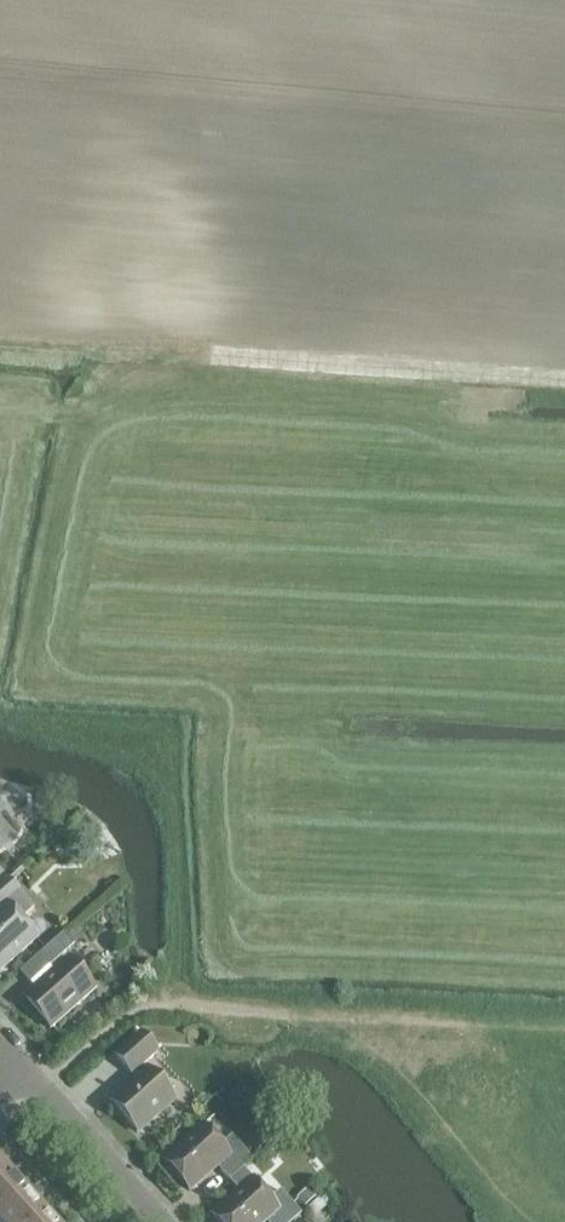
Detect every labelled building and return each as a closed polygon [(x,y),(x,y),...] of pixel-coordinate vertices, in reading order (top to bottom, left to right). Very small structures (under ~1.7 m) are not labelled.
[(18,893),(7,880),(0,886),(0,970),(35,939),(19,921),(33,909),(18,893)] [(38,956),(51,971),(22,997),(50,1029),(94,990),(66,958),(76,949),(73,945),(80,939),(72,929),(65,936),(63,934),(38,956)] [(173,1099),(142,1065),(156,1052),(140,1033),(114,1056),(136,1080),(110,1103),(136,1132),(173,1099)] [(189,1190),(216,1166),(229,1181),(241,1169),(252,1160),(239,1145),(231,1136),(220,1146),(202,1126),(163,1162),(189,1190)] [(10,1173),(0,1162),(0,1182),(10,1173)] [(269,1200),(241,1169),(229,1181),(238,1192),(211,1216),(217,1221),(262,1221),(264,1220),(266,1221),(291,1221),(301,1214),(280,1190),(269,1200)] [(32,1188),(25,1181),(21,1185),(10,1173),(0,1182),(0,1217),(32,1188)] [(45,1212),(34,1200),(38,1196),(32,1188),(0,1217),(0,1221),(34,1221),(45,1212)] [(45,1212),(34,1221),(54,1221),(45,1212)]
